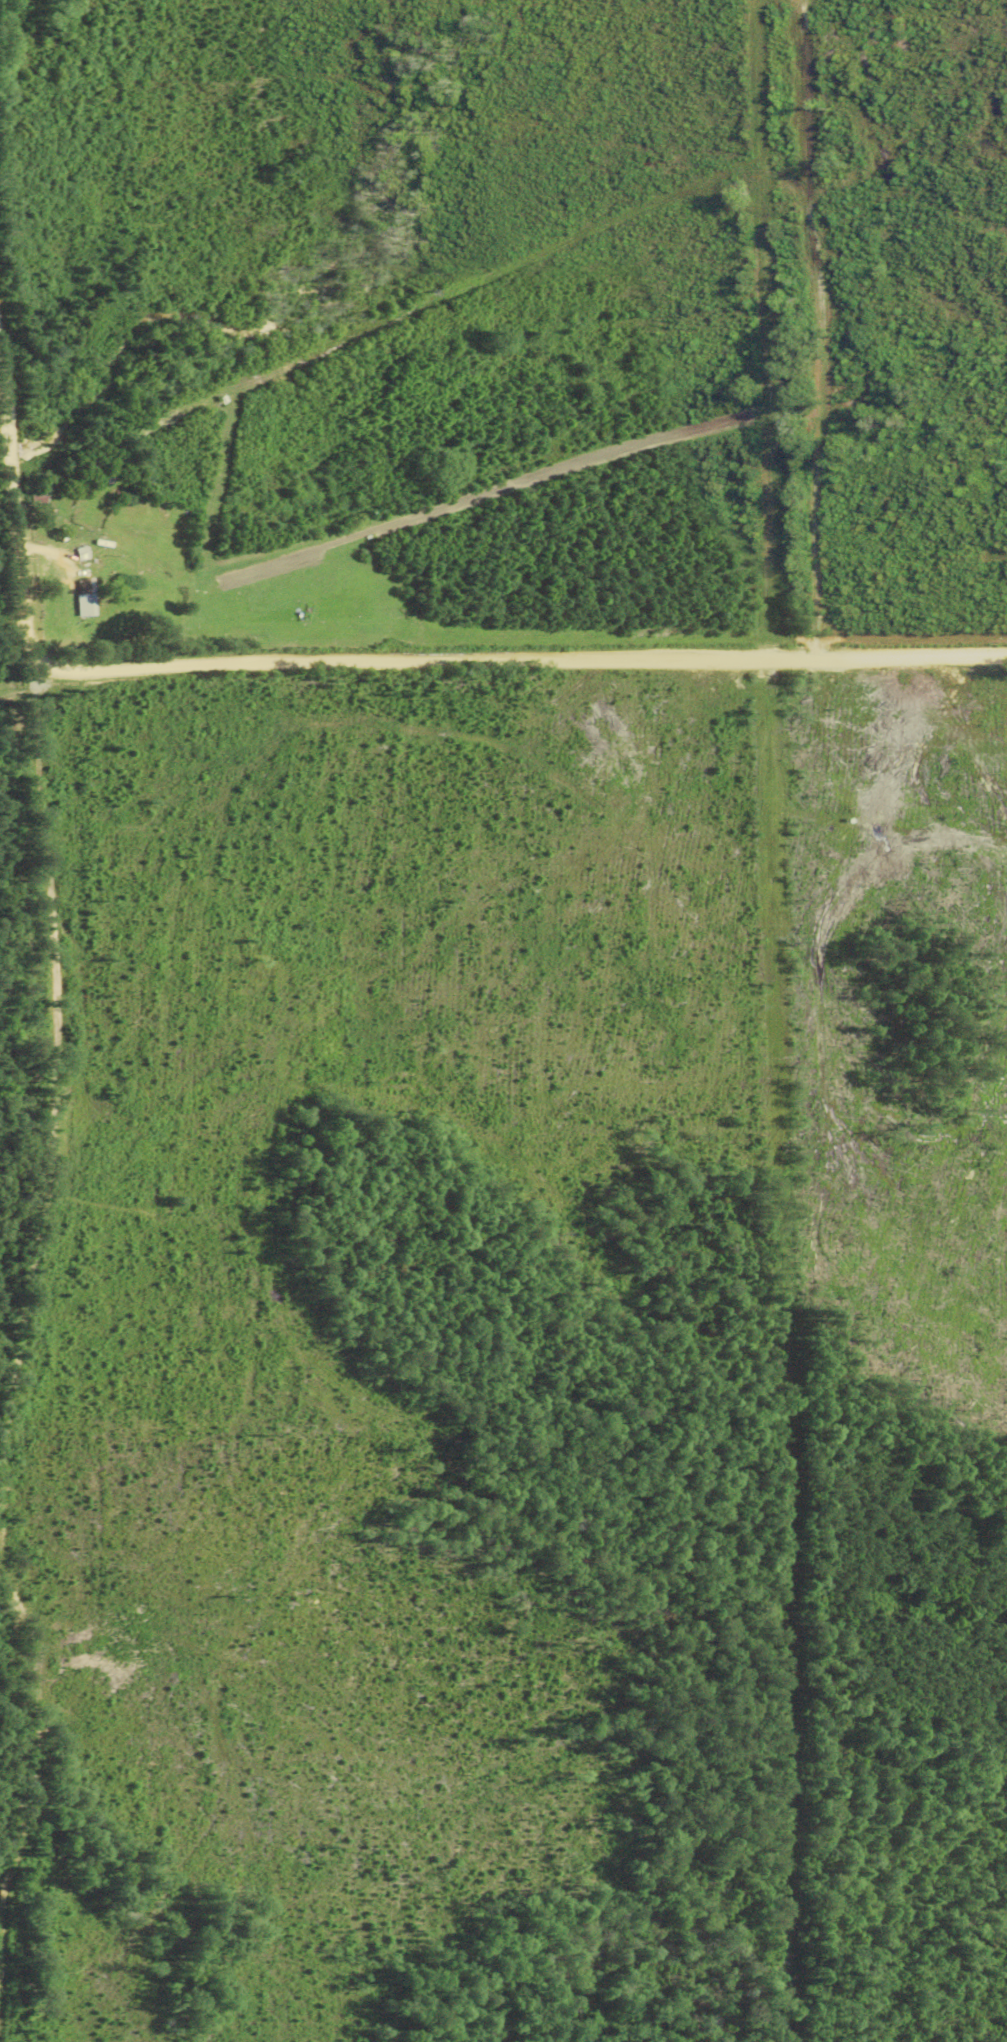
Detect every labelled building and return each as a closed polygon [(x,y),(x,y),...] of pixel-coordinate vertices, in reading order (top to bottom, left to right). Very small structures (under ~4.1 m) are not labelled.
[(32,491),(32,507),(50,507),(50,491),(32,491)] [(78,617),(94,617),(94,579),(77,580),(78,617)]
